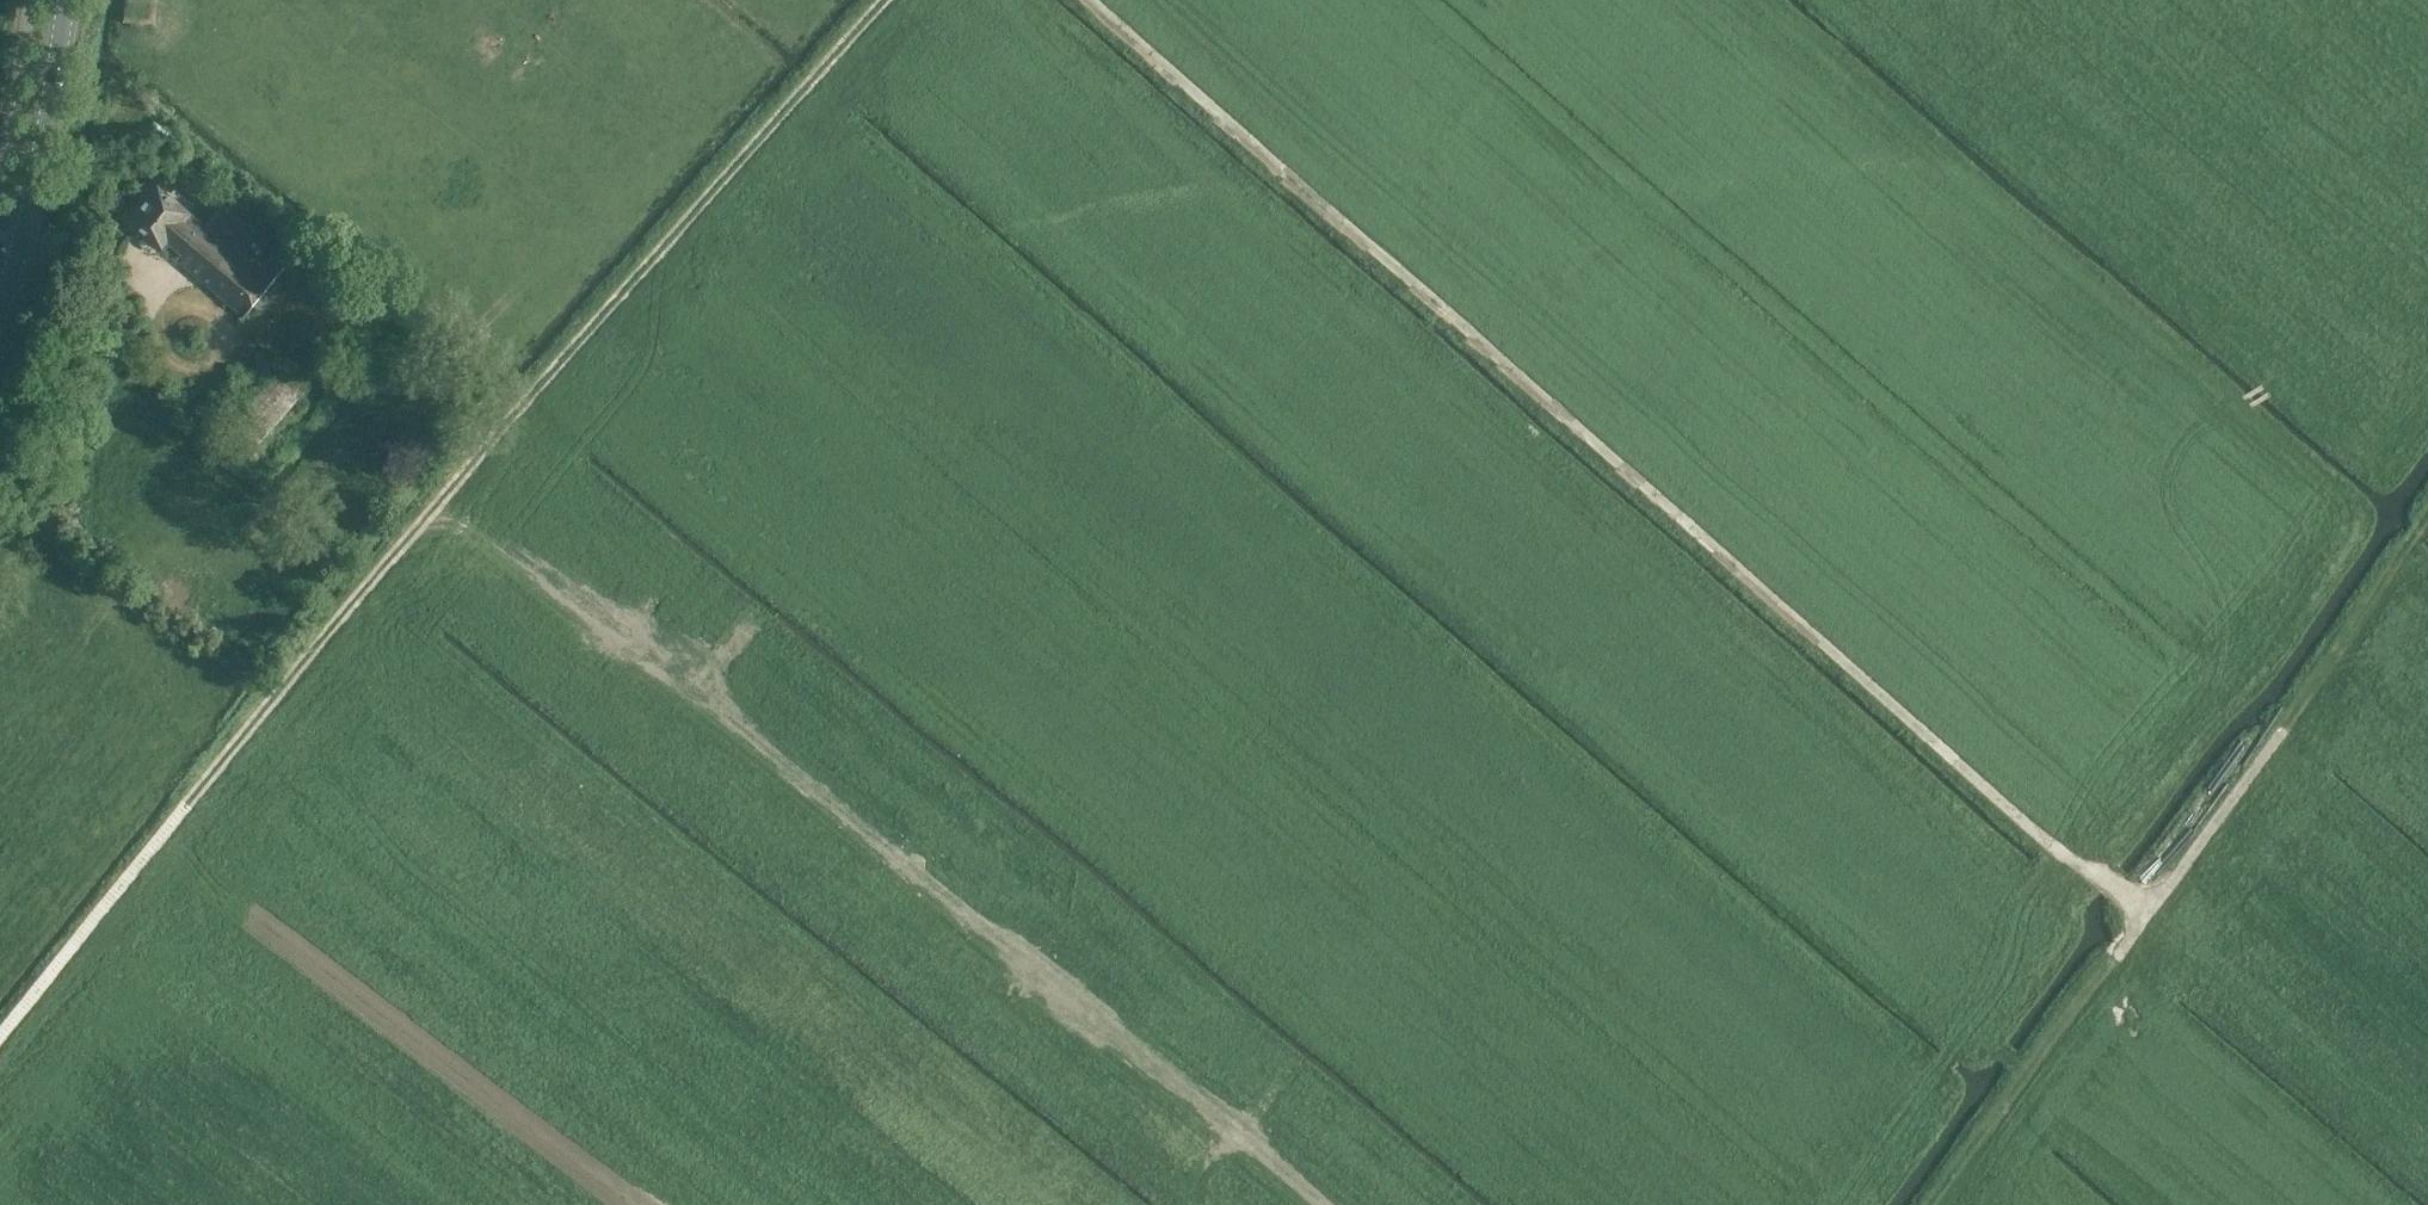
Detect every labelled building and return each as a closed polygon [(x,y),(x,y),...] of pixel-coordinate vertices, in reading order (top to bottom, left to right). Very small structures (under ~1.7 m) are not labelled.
[(130,220),(246,317),(294,261),(211,192),(193,213),(159,186),(130,220)]
